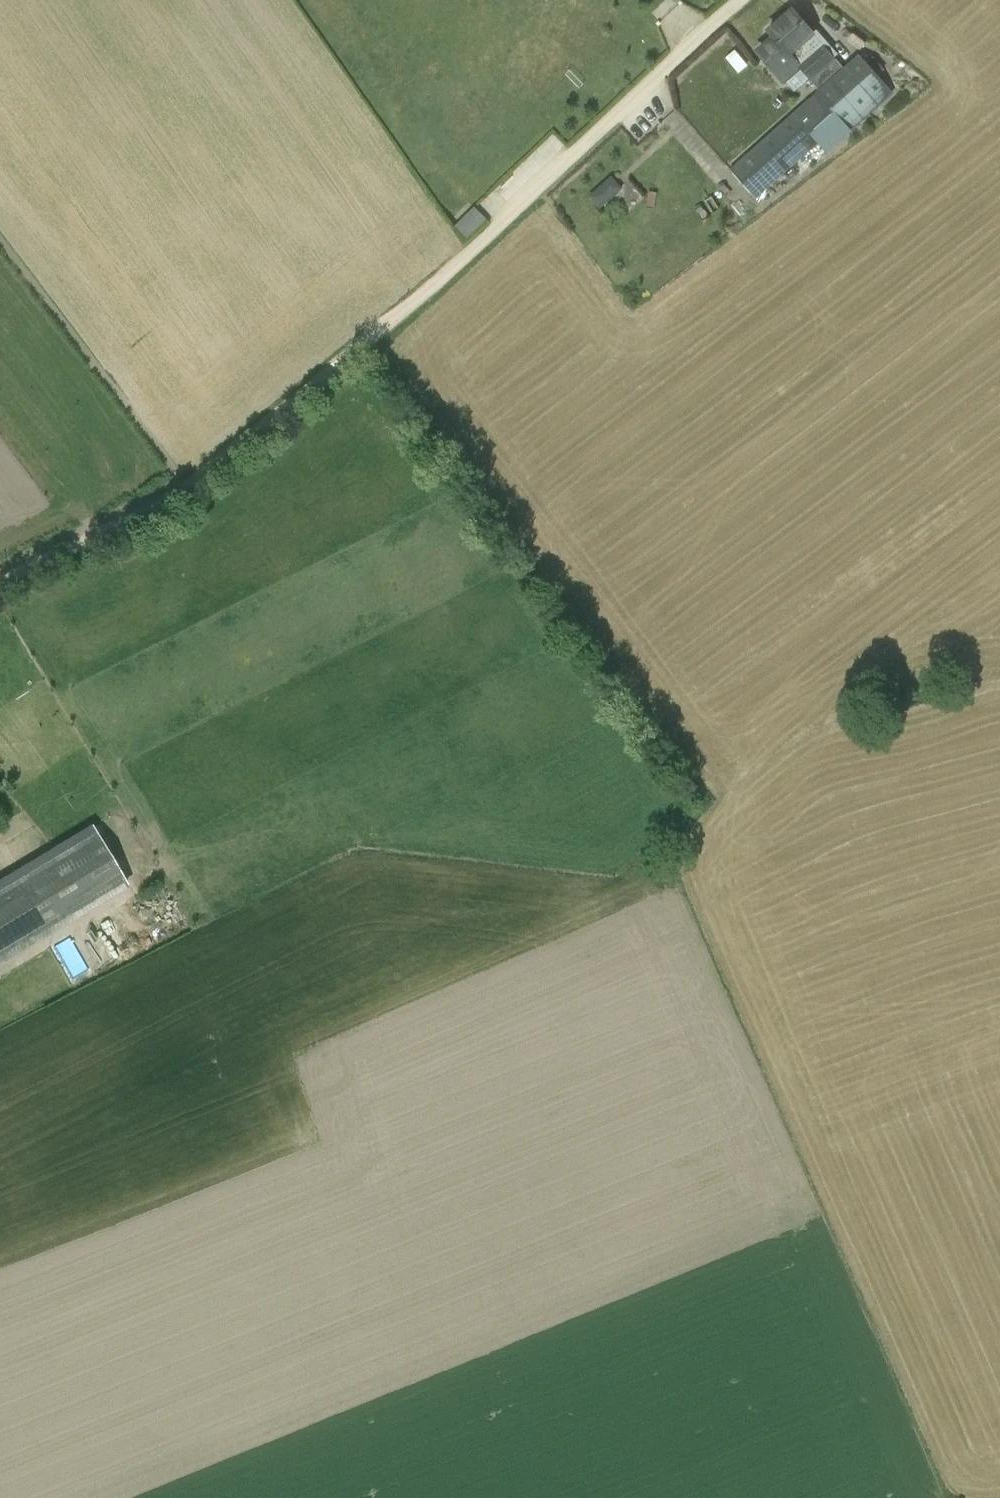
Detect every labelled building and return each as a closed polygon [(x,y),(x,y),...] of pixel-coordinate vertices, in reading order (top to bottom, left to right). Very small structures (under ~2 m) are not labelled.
[(759,53),(784,82),(786,84),(802,70),(819,89),(729,169),(755,199),(793,166),(801,176),(891,94),(858,54),(843,68),(834,58),(838,55),(816,29),(812,32),(793,10),(769,32),(775,38),(759,53)] [(585,196),(597,208),(619,188),(607,175),(585,196)] [(470,205),(450,225),(463,238),(483,219),(470,205)] [(0,877),(0,957),(125,882),(90,824),(0,877)]
